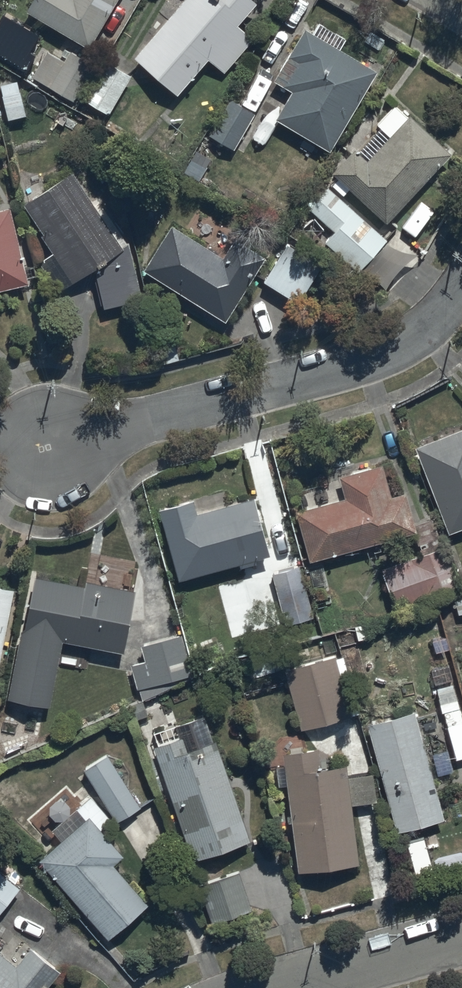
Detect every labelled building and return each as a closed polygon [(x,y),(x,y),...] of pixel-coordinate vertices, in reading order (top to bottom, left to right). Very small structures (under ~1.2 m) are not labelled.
[(26,16),(89,50),(119,0),(35,0),(26,16)] [(238,30),(257,6),(250,0),(185,0),(133,64),(149,77),(147,80),(157,88),(160,85),(178,100),(208,63),(225,77),(253,42),(238,30)] [(331,156),(376,75),(339,53),(347,40),(318,24),(311,37),(303,32),(273,87),(290,97),(275,124),(331,156)] [(72,105),(93,69),(58,49),(38,85),(72,105)] [(109,119),(131,80),(104,64),(81,102),(109,119)] [(16,84),(0,88),(0,89),(9,124),(26,119),(16,84)] [(233,151),(254,114),(231,100),(209,137),(233,151)] [(374,128),(378,131),(333,177),(387,229),(450,158),(408,118),(406,120),(392,108),(374,128)] [(72,177),(23,208),(53,259),(41,265),(58,296),(95,275),(102,312),(142,304),(129,244),(127,244),(98,200),(90,205),(72,177)] [(359,275),(385,244),(322,184),(303,204),(334,233),(326,241),(325,246),(359,275)] [(29,290),(12,213),(0,216),(0,296),(29,290)] [(225,261),(170,229),(142,275),(227,326),(267,259),(235,241),(225,261)] [(461,533),(461,434),(415,453),(450,538),(461,533)] [(308,566),(415,536),(406,497),(391,501),(383,468),(340,479),(345,502),(295,514),(308,566)] [(255,564),(270,560),(254,500),(197,516),(194,503),(158,512),(178,585),(239,568),(240,572),(256,567),(255,564)] [(427,605),(460,590),(443,548),(380,575),(396,612),(425,600),(427,605)] [(300,571),(271,577),(282,628),(310,622),(300,571)] [(53,711),(65,645),(126,656),(138,591),(86,581),(85,588),(37,579),(27,632),(23,631),(10,703),(53,711)] [(14,591),(0,588),(0,667),(14,591)] [(139,694),(140,693),(142,702),(193,679),(181,636),(141,648),(145,665),(132,668),(139,694)] [(343,658),(286,673),(300,733),(358,718),(343,658)] [(445,824),(415,717),(368,730),(397,837),(445,824)] [(251,845),(207,719),(169,731),(173,742),(154,749),(194,865),(251,845)] [(319,753),(282,756),(284,765),(274,766),(276,787),(287,786),(298,876),(360,869),(353,807),(374,805),(372,778),(347,780),(346,770),(320,772),(319,753)] [(107,755),(83,769),(114,821),(138,807),(107,755)] [(94,827),(106,817),(91,800),(75,813),(84,824),(39,863),(108,942),(148,908),(114,868),(123,860),(94,827)] [(240,869),(203,881),(215,921),(252,910),(240,869)] [(22,891),(0,874),(0,919),(22,891)] [(64,975),(32,949),(16,969),(0,955),(0,987),(53,987),(64,975)]
